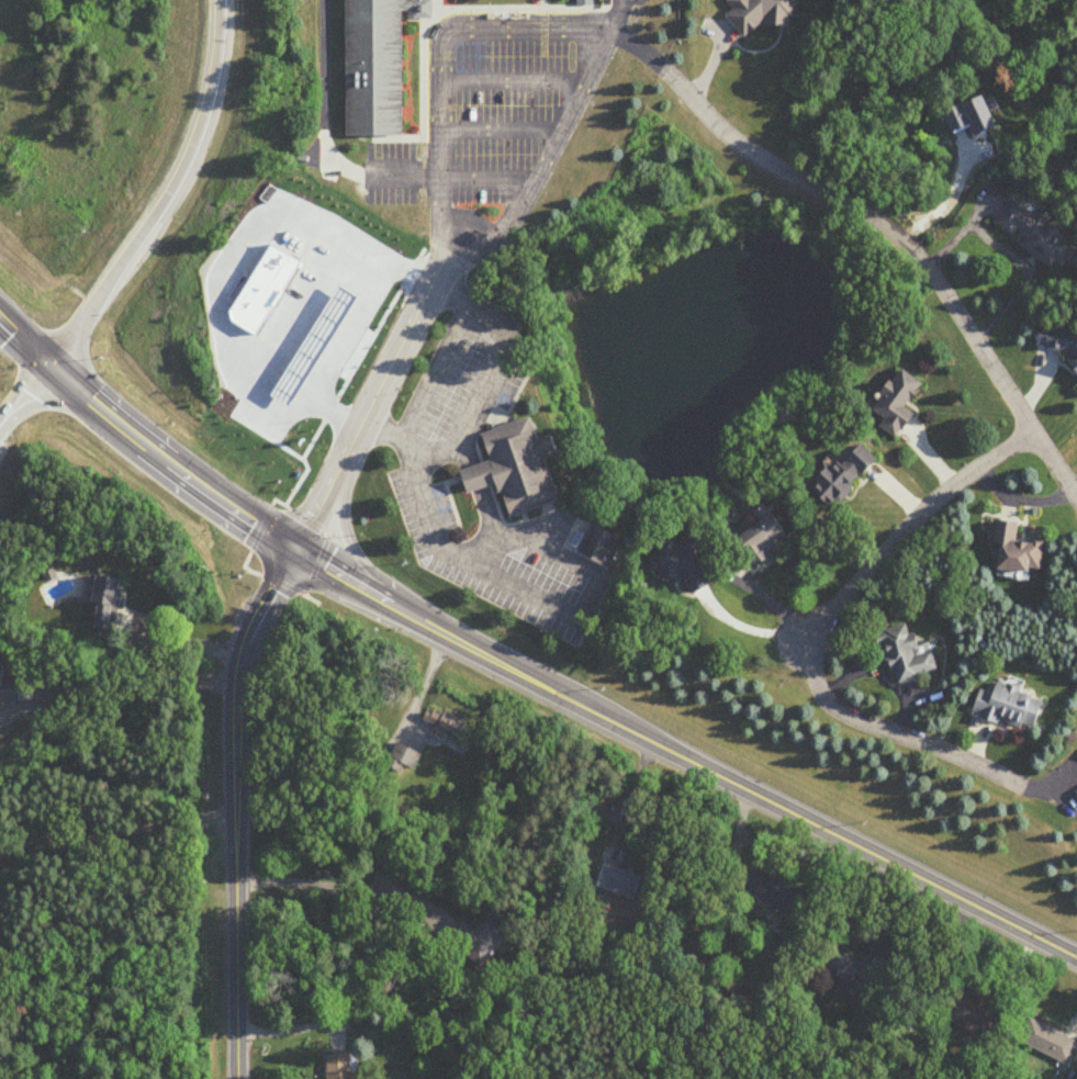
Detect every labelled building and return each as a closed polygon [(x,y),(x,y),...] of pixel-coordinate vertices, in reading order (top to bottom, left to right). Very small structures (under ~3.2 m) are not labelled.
[(340,130),(342,0),(401,0),(397,130),(340,130)] [(767,22),(772,28),(796,30),(799,5),(805,0),(732,0),(729,2),(737,11),(729,17),(748,39),(767,22)] [(1064,238),(1071,227),(1044,208),(1038,217),(1013,200),(995,228),(1064,274),(1069,266),(1076,271),(1076,246),(1064,238)] [(1043,326),(1038,350),(1076,359),(1076,333),(1043,326)] [(882,428),(899,440),(917,416),(907,409),(924,385),(903,370),(873,410),(888,421),(882,428)] [(462,469),(468,492),(501,482),(511,512),(560,496),(548,456),(563,453),(557,434),(543,438),(535,412),(481,428),(490,461),(462,469)] [(836,510),(879,461),(858,442),(815,491),(836,510)] [(769,505),(754,515),(761,526),(738,541),(753,564),(792,540),(769,505)] [(1003,572),(1043,576),(1046,547),(1019,544),(1021,526),(999,524),(997,546),(1005,547),(1003,572)] [(606,568),(621,540),(594,526),(579,554),(606,568)] [(914,646),(909,626),(883,632),(895,686),(940,676),(932,642),(914,646)] [(3,702),(22,702),(22,686),(3,686),(3,702)] [(996,694),(980,691),(974,718),(1040,732),(1047,697),(997,687),(996,694)] [(425,725),(462,740),(469,724),(431,709),(425,725)] [(407,768),(416,772),(424,756),(399,744),(388,768),(404,775),(407,768)] [(597,888),(636,903),(645,879),(606,864),(597,888)] [(485,971),(513,938),(490,919),(477,935),(466,925),(451,942),(485,971)] [(1030,1020),(1020,1043),(1070,1065),(1076,1049),(1076,1041),(1030,1020)] [(358,1056),(328,1056),(329,1078),(358,1078),(358,1056)]
